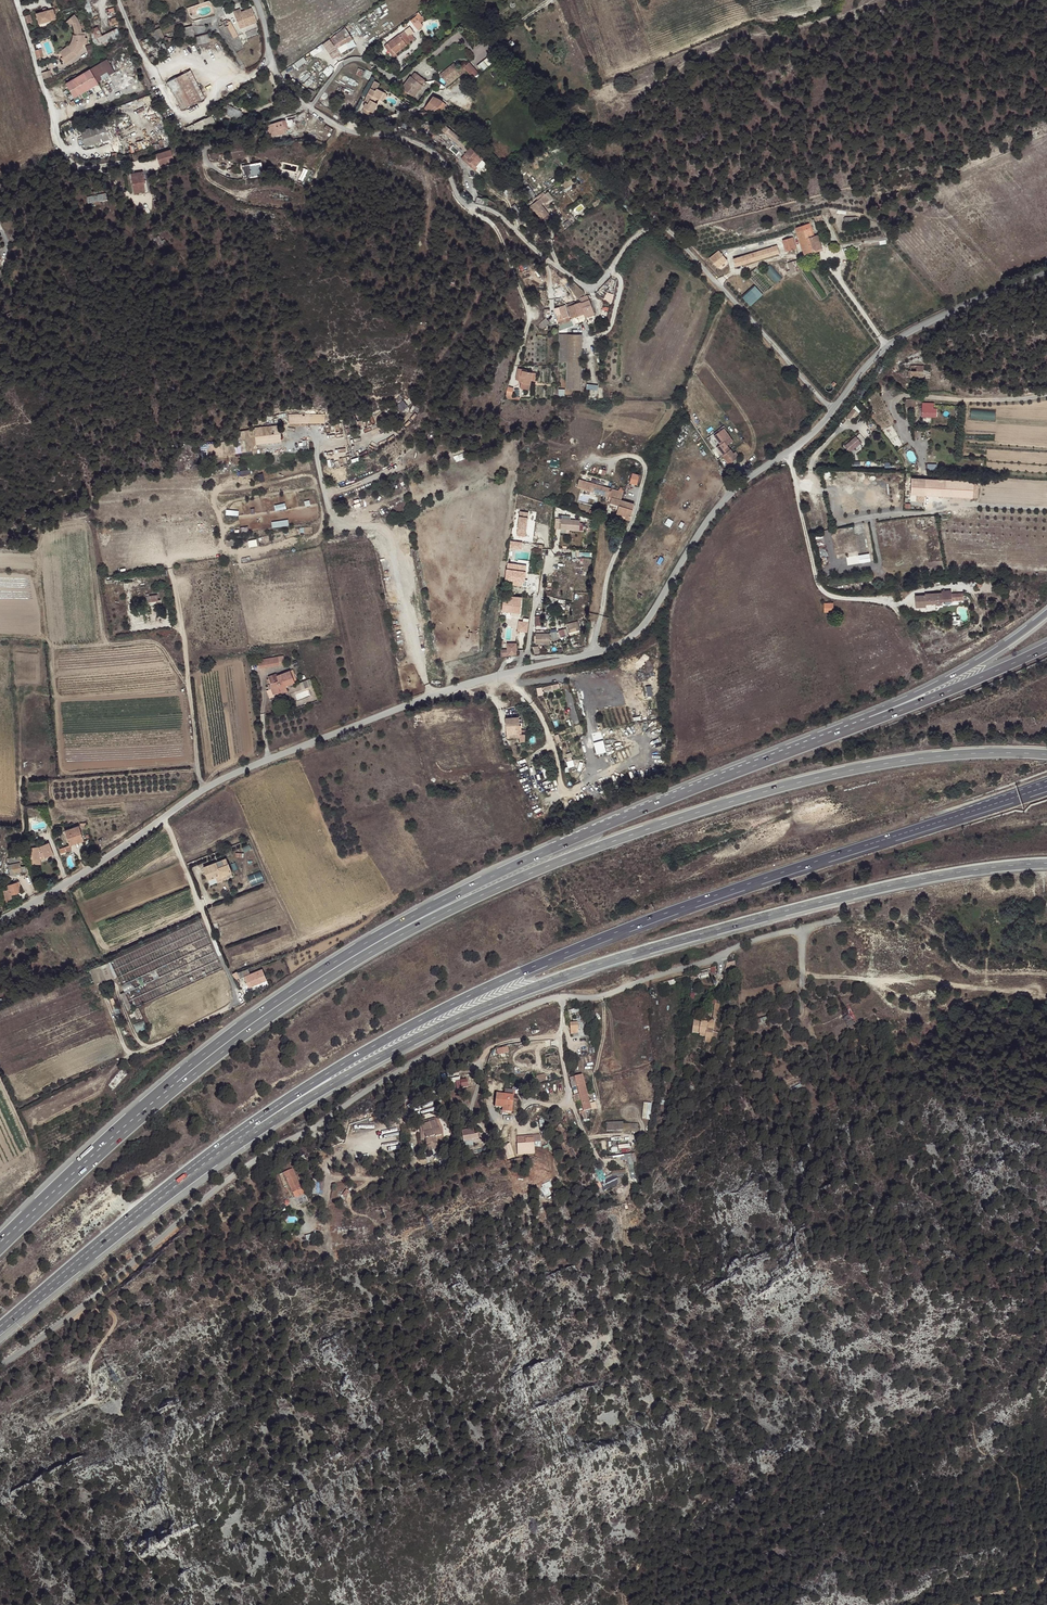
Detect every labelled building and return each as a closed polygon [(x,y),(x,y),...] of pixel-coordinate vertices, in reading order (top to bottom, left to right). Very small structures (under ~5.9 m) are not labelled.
[(251,9),(242,12),(234,15),(239,28),(256,21),(251,9)] [(50,16),(48,11),(37,14),(39,24),(51,21),(51,20),(54,19),(53,15),(50,16)] [(74,31),(73,34),(74,35),(75,35),(75,38),(74,40),(73,42),(72,45),(71,46),(69,49),(72,52),(71,55),(65,57),(67,62),(74,57),(82,47),(85,35),(85,32),(81,32),(80,24),(77,19),(74,14),(66,21),(69,26),(72,24),(74,28),(74,31)] [(425,18),(422,15),(414,24),(417,26),(425,18)] [(110,21),(113,26),(118,22),(115,17),(110,21)] [(237,37),(234,39),(227,26),(229,25),(228,22),(229,21),(228,20),(227,21),(226,20),(222,22),(223,25),(220,27),(236,53),(244,49),(237,37)] [(229,25),(227,26),(234,39),(237,37),(229,21),(228,22),(229,25)] [(256,21),(239,28),(239,29),(257,22),(256,21)] [(122,36),(118,28),(103,35),(99,26),(91,30),(98,47),(122,36)] [(192,26),(181,28),(184,40),(195,38),(196,42),(210,38),(209,34),(208,34),(195,37),(192,26)] [(408,33),(410,36),(412,35),(415,32),(411,27),(406,31),(408,33)] [(159,28),(149,33),(153,43),(163,38),(159,28)] [(345,29),(330,39),(332,43),(336,49),(338,52),(340,51),(339,48),(353,40),(345,29)] [(388,44),(385,46),(390,52),(392,55),(394,53),(395,54),(396,54),(412,42),(407,34),(408,33),(406,31),(388,44)] [(408,33),(407,34),(412,42),(416,40),(412,35),(410,36),(408,33)] [(65,63),(67,62),(65,57),(71,55),(72,52),(69,49),(71,46),(72,45),(73,42),(74,40),(75,38),(75,35),(74,35),(73,34),(73,38),(71,42),(70,44),(69,46),(68,46),(66,47),(60,52),(65,63)] [(40,49),(35,50),(37,59),(43,57),(40,49)] [(492,53),(483,61),(488,67),(497,60),(492,53)] [(106,61),(88,72),(95,84),(114,73),(106,61)] [(483,61),(477,66),(482,72),(488,67),(483,61)] [(463,73),(466,70),(473,77),(478,73),(472,65),(469,68),(466,64),(465,65),(463,62),(462,62),(461,62),(460,63),(459,64),(459,65),(459,66),(461,68),(460,69),(463,73)] [(140,63),(137,64),(148,87),(148,88),(149,90),(151,89),(150,86),(151,86),(140,63)] [(440,75),(442,77),(456,66),(455,63),(440,75)] [(456,66),(442,77),(446,82),(458,72),(457,72),(460,70),(456,66)] [(65,85),(88,72),(87,68),(63,82),(65,85)] [(189,71),(185,73),(199,100),(203,98),(189,71)] [(95,84),(88,72),(65,85),(73,99),(96,86),(95,84)] [(199,100),(185,73),(166,83),(180,110),(199,100)] [(412,77),(411,77),(402,89),(403,89),(402,91),(401,90),(399,93),(412,98),(414,97),(423,86),(422,85),(425,81),(424,80),(416,73),(414,73),(412,77)] [(464,73),(447,86),(451,91),(455,87),(458,91),(470,81),(464,73)] [(380,100),(384,92),(377,88),(380,83),(375,81),(371,88),(363,101),(366,103),(363,107),(361,111),(371,116),(373,113),(380,100)] [(98,89),(96,86),(73,99),(75,103),(98,89)] [(433,113),(444,102),(440,99),(433,96),(429,102),(426,106),(432,113),(433,113)] [(243,122),(248,117),(240,113),(240,112),(228,106),(226,110),(225,114),(243,122)] [(215,123),(212,115),(185,128),(188,136),(215,123)] [(292,118),(284,120),(286,127),(294,125),(292,118)] [(282,129),(280,121),(267,126),(269,133),(282,129)] [(104,123),(80,131),(85,147),(109,139),(104,123)] [(467,154),(465,156),(470,161),(468,162),(475,169),(483,160),(441,123),(433,132),(432,131),(427,136),(433,141),(438,136),(442,131),(467,154)] [(171,151),(155,155),(159,166),(174,162),(171,151)] [(475,169),(468,162),(467,164),(474,171),(475,169)] [(262,175),(260,164),(242,167),(243,174),(243,175),(244,179),(262,175)] [(142,172),(139,172),(140,176),(130,178),(133,194),(144,192),(142,181),(144,181),(142,172)] [(538,195),(531,187),(526,191),(529,195),(528,196),(531,201),(538,195)] [(87,203),(92,202),(98,201),(105,199),(104,194),(85,198),(87,203)] [(545,204),(542,201),(537,206),(539,209),(537,210),(543,217),(545,215),(547,218),(552,213),(545,204)] [(511,206),(519,217),(520,215),(522,214),(515,204),(511,206)] [(516,218),(520,225),(525,222),(520,215),(519,217),(516,218)] [(820,215),(814,217),(816,224),(823,222),(820,215)] [(822,248),(818,235),(813,237),(810,228),(797,232),(804,254),(822,248)] [(884,235),(838,242),(840,247),(851,245),(859,244),(886,239),(885,237),(884,235)] [(796,249),(793,238),(782,241),(783,244),(742,256),(744,264),(781,253),(786,252),(787,251),(796,249)] [(723,256),(719,250),(709,258),(714,263),(723,256)] [(744,264),(742,256),(733,259),(735,267),(744,264)] [(795,272),(792,262),(787,263),(789,270),(786,271),(787,275),(795,272)] [(772,265),(766,270),(778,283),(784,277),(772,265)] [(582,289),(577,284),(573,287),(574,288),(572,289),(577,296),(578,298),(582,296),(586,294),(582,289)] [(751,305),(764,294),(757,286),(744,297),(751,305)] [(613,302),(615,294),(607,291),(605,299),(613,302)] [(584,313),(593,310),(590,300),(588,295),(580,298),(582,302),(581,303),(584,313)] [(569,311),(568,311),(560,314),(556,315),(558,320),(560,325),(565,323),(567,328),(574,326),(587,321),(586,317),(584,313),(581,303),(580,303),(580,302),(575,304),(567,307),(569,311)] [(554,308),(556,315),(560,314),(568,311),(565,304),(554,308)] [(542,329),(550,322),(546,318),(545,318),(538,324),(542,329)] [(581,341),(582,341),(582,335),(558,334),(558,343),(563,342),(569,342),(575,342),(581,341)] [(580,389),(582,341),(581,341),(575,342),(569,342),(563,342),(558,343),(558,361),(566,362),(565,389),(580,389)] [(923,378),(923,370),(923,366),(911,365),(910,370),(908,370),(908,377),(910,377),(923,378)] [(522,369),(518,368),(516,380),(519,380),(521,381),(521,382),(531,384),(532,380),(533,372),(522,370),(522,369)] [(521,381),(519,380),(519,382),(521,383),(520,388),(530,390),(531,384),(521,382),(521,381)] [(917,412),(916,398),(907,398),(908,413),(917,412)] [(398,405),(403,411),(409,406),(404,399),(398,405)] [(923,402),(923,417),(938,417),(939,407),(936,407),(936,402),(923,402)] [(856,419),(863,409),(856,404),(849,415),(856,419)] [(972,408),(971,418),(995,421),(997,412),(972,408)] [(326,414),(289,415),(289,424),(326,424),(326,414)] [(280,425),(254,428),(254,431),(256,445),(282,443),(280,425)] [(720,434),(715,428),(706,435),(711,441),(720,434)] [(256,445),(254,431),(236,433),(237,441),(200,446),(202,459),(252,452),(252,456),(257,455),(256,445)] [(857,435),(845,446),(851,452),(863,441),(857,435)] [(731,449),(728,445),(721,451),(724,455),(730,463),(738,457),(740,455),(736,451),(734,452),(732,449),(731,449)] [(738,457),(730,463),(732,466),(740,459),(738,457)] [(641,474),(634,471),(631,481),(638,483),(641,474)] [(578,482),(591,486),(594,480),(580,475),(578,482)] [(913,478),(912,494),(919,494),(919,500),(920,500),(920,495),(975,497),(975,480),(913,478)] [(624,490),(598,481),(596,488),(610,492),(610,493),(612,494),(622,497),(624,490)] [(621,498),(622,497),(612,494),(611,499),(611,501),(619,503),(616,514),(629,518),(635,502),(621,498)] [(277,510),(287,508),(286,502),(275,505),(277,510)] [(527,536),(531,511),(521,510),(518,535),(527,536)] [(585,520),(556,518),(556,528),(562,529),(562,532),(570,533),(571,530),(584,531),(585,520)] [(511,548),(523,549),(524,541),(511,540),(511,548)] [(860,554),(861,562),(872,561),(870,553),(860,554)] [(526,571),(507,570),(507,575),(506,580),(522,581),(525,582),(526,571)] [(942,603),(941,591),(925,593),(925,594),(915,595),(916,607),(926,606),(926,605),(926,603),(936,602),(936,604),(942,603)] [(157,595),(146,596),(147,606),(161,604),(160,600),(158,600),(157,595)] [(518,597),(504,596),(503,605),(513,606),(512,613),(519,613),(520,600),(518,600),(518,597)] [(824,604),(825,613),(834,612),(833,603),(824,604)] [(529,631),(530,621),(519,620),(519,631),(529,631)] [(570,631),(580,629),(579,621),(568,623),(570,631)] [(562,637),(570,633),(567,627),(560,630),(562,637)] [(551,644),(551,632),(536,632),(536,644),(551,644)] [(502,648),(502,655),(518,655),(518,642),(508,642),(508,648),(502,648)] [(258,660),(259,668),(285,664),(284,656),(258,660)] [(294,681),(290,670),(277,675),(276,673),(268,676),(272,688),(271,689),(273,695),(274,694),(285,690),(284,688),(286,687),(286,685),(294,681)] [(310,678),(302,681),(305,688),(313,685),(310,678)] [(508,738),(520,738),(520,733),(523,733),(522,716),(507,717),(508,738)] [(597,753),(607,752),(605,740),(595,741),(597,753)] [(83,838),(79,825),(65,830),(69,843),(83,838)] [(44,856),(45,858),(53,855),(48,843),(37,846),(29,848),(31,860),(41,859),(40,857),(44,856)] [(20,862),(19,855),(8,857),(9,863),(20,862)] [(226,859),(203,869),(208,882),(218,878),(217,876),(220,875),(221,877),(232,872),(226,859)] [(22,872),(21,866),(20,862),(9,863),(8,864),(9,874),(22,872)] [(252,885),(266,880),(262,870),(249,875),(252,885)] [(22,892),(19,881),(9,884),(10,889),(4,890),(7,901),(13,899),(12,895),(22,892)] [(238,973),(237,971),(233,974),(237,979),(239,978),(241,977),(242,979),(246,978),(250,988),(267,981),(263,970),(251,975),(249,969),(238,973)] [(706,1036),(706,1042),(718,1043),(719,1031),(715,1030),(716,1021),(695,1018),(693,1032),(701,1033),(701,1035),(706,1036)] [(145,1020),(135,1024),(138,1032),(148,1028),(145,1020)] [(493,1052),(492,1056),(496,1058),(498,1054),(509,1051),(508,1046),(498,1049),(493,1052)] [(585,1074),(577,1075),(584,1110),(593,1109),(585,1074)] [(454,1077),(455,1088),(469,1087),(469,1078),(461,1079),(461,1076),(454,1077)] [(498,1111),(507,1113),(510,1097),(494,1093),(493,1103),(499,1104),(498,1111)] [(652,1119),(652,1102),(644,1102),(644,1119),(652,1119)] [(626,1129),(625,1121),(607,1122),(608,1130),(626,1129)] [(479,1132),(475,1133),(474,1127),(462,1129),(465,1146),(474,1144),(473,1139),(480,1138),(479,1132)] [(519,1154),(536,1153),(536,1146),(542,1146),(541,1133),(517,1135),(519,1154)] [(438,1141),(435,1134),(427,1136),(430,1144),(438,1141)] [(602,1190),(620,1183),(617,1175),(614,1176),(613,1174),(606,1176),(602,1167),(594,1170),(602,1190)] [(292,1193),(298,1191),(292,1178),(287,1180),(292,1193)] [(551,1181),(541,1185),(547,1198),(554,1195),(550,1187),(553,1186),(551,1181)] [(313,1233),(306,1235),(308,1241),(315,1239),(313,1233)]
